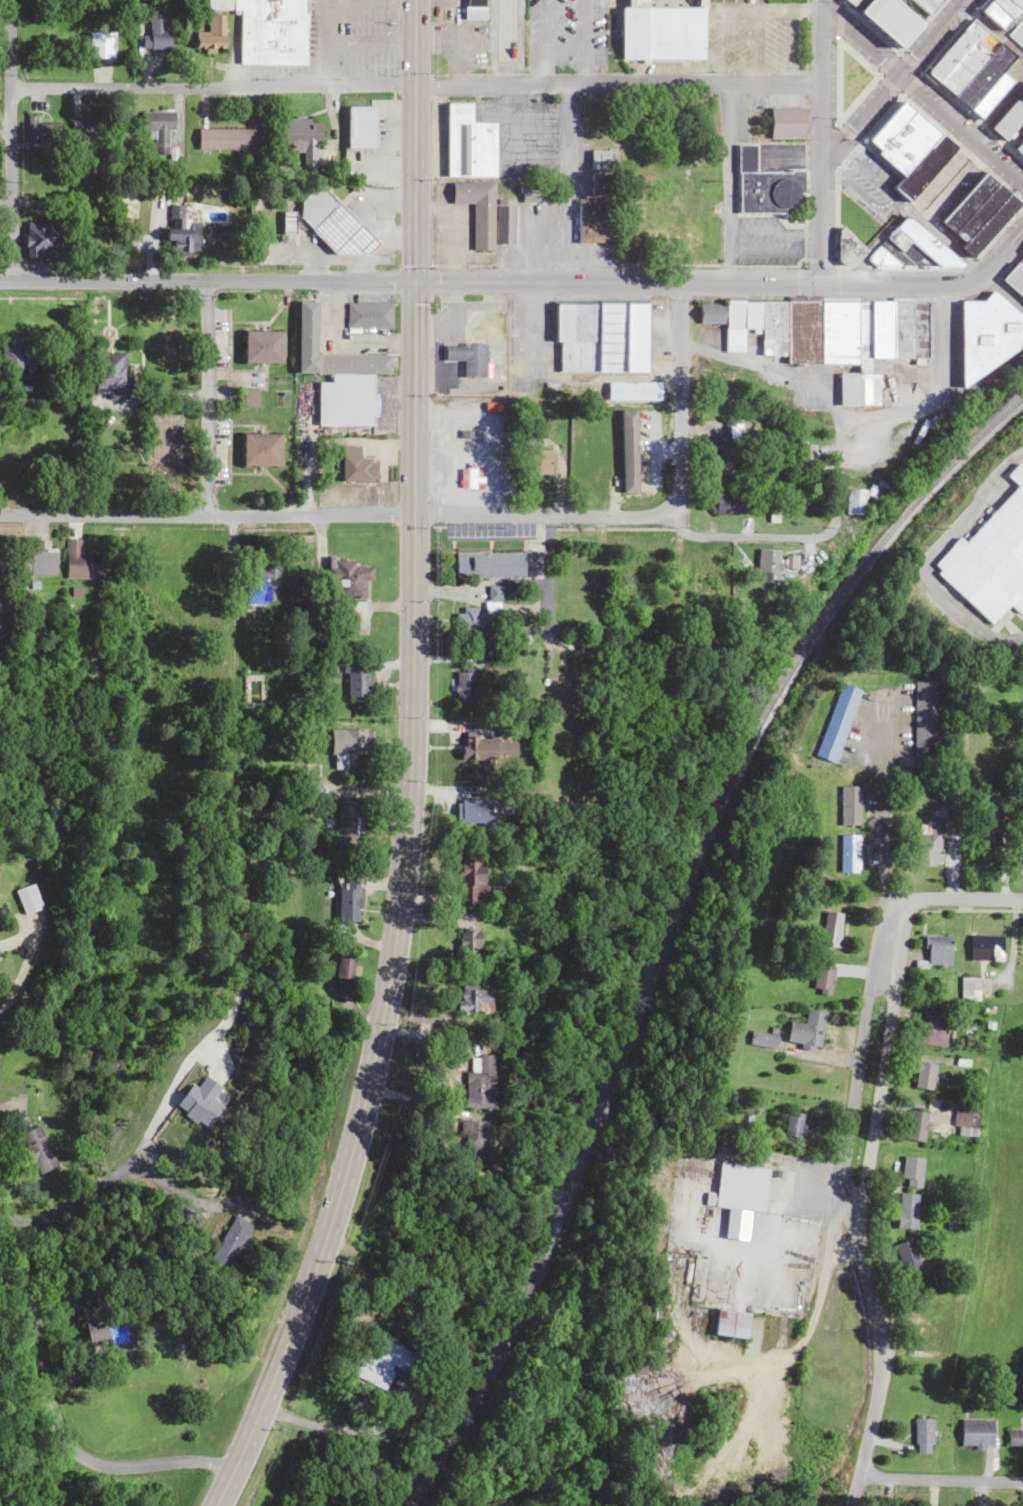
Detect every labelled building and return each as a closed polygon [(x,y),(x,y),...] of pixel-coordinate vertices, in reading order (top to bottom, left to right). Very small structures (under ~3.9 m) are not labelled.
[(206,9),(239,10),(239,64),(305,64),(305,0),(206,0),(206,9)] [(484,0),(465,0),(465,19),(484,19),(484,0)] [(860,11),(902,48),(923,24),(896,0),(869,0),(860,11)] [(942,0),(912,0),(929,15),(942,0)] [(979,9),(1022,50),(1022,0),(987,0),(979,9)] [(704,6),(621,5),(621,59),(704,59),(704,6)] [(223,49),(223,14),(207,14),(207,31),(195,31),(195,49),(223,49)] [(168,18),(149,18),(149,50),(168,50),(168,18)] [(981,119),(1013,82),(1003,73),(1017,57),(972,18),(926,72),(981,119)] [(990,130),(1022,159),(1022,92),(990,130)] [(909,202),(957,146),(902,99),(864,144),(901,176),(892,187),(909,202)] [(447,176),(495,176),(495,122),(472,122),(472,103),(447,103),(447,176)] [(769,106),(769,139),(804,139),(804,106),(769,106)] [(171,111),(145,111),(145,159),(171,159),(171,111)] [(28,116),(28,141),(53,141),(53,116),(28,116)] [(277,119),(277,144),(300,144),(300,158),(312,158),(311,141),(320,141),(320,118),(277,119)] [(72,120),(72,141),(100,141),(100,120),(72,120)] [(196,128),(196,150),(257,150),(257,128),(196,128)] [(803,170),(756,171),(755,144),(737,144),(739,214),(804,212),(803,170)] [(577,242),(614,242),(614,150),(590,150),(590,197),(577,197),(577,242)] [(940,221),(924,207),(912,221),(906,215),(868,256),(888,275),(899,262),(910,272),(919,262),(925,267),(934,257),(952,273),(969,255),(972,258),(1022,204),(986,171),(940,221)] [(492,182),(451,182),(451,203),(471,203),(471,248),(492,249),(492,182)] [(325,191),(309,192),(290,212),(282,212),(289,219),(295,219),(301,224),(304,224),(337,255),(368,253),(379,241),(325,191)] [(198,255),(199,221),(184,220),(185,204),(168,204),(166,254),(198,255)] [(495,243),(514,243),(514,205),(495,205),(495,243)] [(58,222),(25,222),(25,256),(58,256),(58,222)] [(1000,279),(1022,300),(1022,254),(1000,279)] [(960,384),(985,384),(985,353),(1022,353),(1022,318),(1009,318),(1009,299),(960,299),(960,384)] [(928,301),(724,300),(724,303),(698,303),(698,322),(725,322),(725,351),(744,351),(744,329),(761,329),(761,355),(787,355),(787,363),(857,363),(857,372),(839,372),(839,406),(878,406),(878,372),(888,372),(888,359),(928,359),(928,301)] [(297,373),(330,373),(330,383),(317,383),(317,426),(374,426),(374,373),(390,373),(390,354),(316,354),(317,301),(298,301),(297,373)] [(390,328),(390,302),(346,302),(346,328),(390,328)] [(557,372),(646,372),(646,303),(557,304),(557,372)] [(281,331),(242,331),(242,362),(281,362),(281,331)] [(462,377),(485,377),(486,344),(444,344),(444,361),(462,361),(462,377)] [(5,353),(13,373),(26,367),(18,348),(5,353)] [(94,357),(94,394),(112,394),(112,389),(122,389),(122,357),(94,357)] [(659,382),(607,382),(608,400),(659,399),(659,382)] [(244,404),(252,404),(252,402),(256,402),(256,389),(244,389),(244,404)] [(621,410),(621,492),(637,492),(637,410),(621,410)] [(242,466),(280,466),(280,433),(242,433),(242,466)] [(708,462),(738,462),(738,435),(708,435),(708,462)] [(360,445),(339,445),(339,481),(375,481),(375,457),(360,457),(360,445)] [(981,524),(975,518),(930,567),(991,624),(1009,605),(1019,614),(1022,610),(1022,468),(1017,463),(1005,476),(1016,486),(981,524)] [(844,515),(865,515),(865,489),(844,489),(844,515)] [(744,491),(711,491),(711,514),(744,514),(744,491)] [(99,553),(79,553),(80,539),(65,539),(65,579),(99,579),(99,553)] [(797,555),(780,555),(780,550),(757,549),(756,581),(780,581),(780,568),(797,568),(797,555)] [(55,576),(55,551),(26,551),(26,576),(55,576)] [(523,552),(454,552),(454,576),(523,576),(523,552)] [(365,559),(327,559),(327,589),(365,589),(365,559)] [(276,599),(278,563),(248,562),(246,598),(276,599)] [(494,609),(459,609),(459,634),(494,634),(494,609)] [(368,664),(346,664),(346,700),(368,700),(368,664)] [(454,702),(475,702),(475,667),(454,667),(454,702)] [(934,681),(914,681),(914,760),(934,760),(934,681)] [(860,690),(841,682),(816,752),(835,759),(860,690)] [(365,728),(330,728),(330,753),(365,753),(365,728)] [(462,735),(461,757),(514,759),(515,738),(462,735)] [(860,786),(840,786),(840,825),(860,825),(860,786)] [(981,842),(1000,842),(1000,796),(981,796),(981,842)] [(335,843),(354,844),(357,799),(338,798),(335,843)] [(497,808),(492,808),(492,799),(456,799),(456,823),(497,823),(497,808)] [(917,864),(940,864),(940,820),(917,820),(917,864)] [(859,871),(859,834),(840,834),(840,871),(859,871)] [(490,883),(484,883),(484,871),(479,871),(479,861),(459,861),(459,907),(472,907),(472,900),(490,900),(490,883)] [(14,890),(23,913),(41,907),(32,883),(14,890)] [(338,887),(338,920),(357,920),(357,887),(338,887)] [(820,944),(838,946),(841,912),(823,910),(820,944)] [(1002,960),(1002,934),(970,934),(970,960),(1002,960)] [(950,935),(925,935),(925,963),(950,963),(950,935)] [(355,956),(333,956),(333,992),(355,992),(355,956)] [(829,995),(835,967),(817,963),(811,992),(829,995)] [(492,1012),(492,985),(458,985),(458,1012),(492,1012)] [(789,1020),(786,1042),(820,1047),(825,1012),(805,1009),(803,1022),(789,1020)] [(946,1026),(942,1025),(943,1013),(922,1011),(918,1043),(944,1046),(946,1026)] [(775,1036),(753,1031),(750,1042),(773,1047),(775,1036)] [(493,1106),(493,1054),(474,1054),(474,1073),(464,1073),(464,1106),(493,1106)] [(914,1089),(934,1089),(934,1062),(914,1062),(914,1089)] [(183,1093),(170,1084),(163,1094),(206,1126),(221,1105),(209,1097),(212,1092),(193,1079),(183,1093)] [(978,1134),(977,1101),(953,1102),(954,1125),(958,1125),(958,1135),(978,1134)] [(905,1138),(923,1141),(927,1111),(909,1109),(905,1138)] [(802,1135),(802,1112),(784,1112),(784,1135),(802,1135)] [(39,1124),(19,1133),(36,1174),(55,1165),(39,1124)] [(482,1127),(465,1127),(465,1146),(479,1146),(479,1136),(482,1136),(482,1127)] [(919,1186),(923,1157),(904,1154),(900,1184),(919,1186)] [(769,1167),(719,1161),(714,1206),(763,1211),(769,1167)] [(917,1227),(917,1192),(896,1192),(896,1227),(917,1227)] [(249,1223),(232,1214),(209,1259),(226,1268),(249,1223)] [(923,1270),(909,1238),(891,1245),(904,1278),(923,1270)] [(748,1311),(716,1308),(713,1334),(746,1337),(748,1311)] [(84,1318),(87,1342),(114,1339),(116,1350),(132,1348),(128,1313),(84,1318)] [(404,1348),(382,1338),(372,1360),(364,1356),(355,1377),(386,1390),(404,1348)] [(932,1452),(932,1418),(914,1418),(914,1452),(932,1452)] [(993,1418),(961,1418),(961,1446),(993,1446),(993,1418)] [(1007,1428),(1007,1446),(1022,1446),(1022,1428),(1007,1428)]
